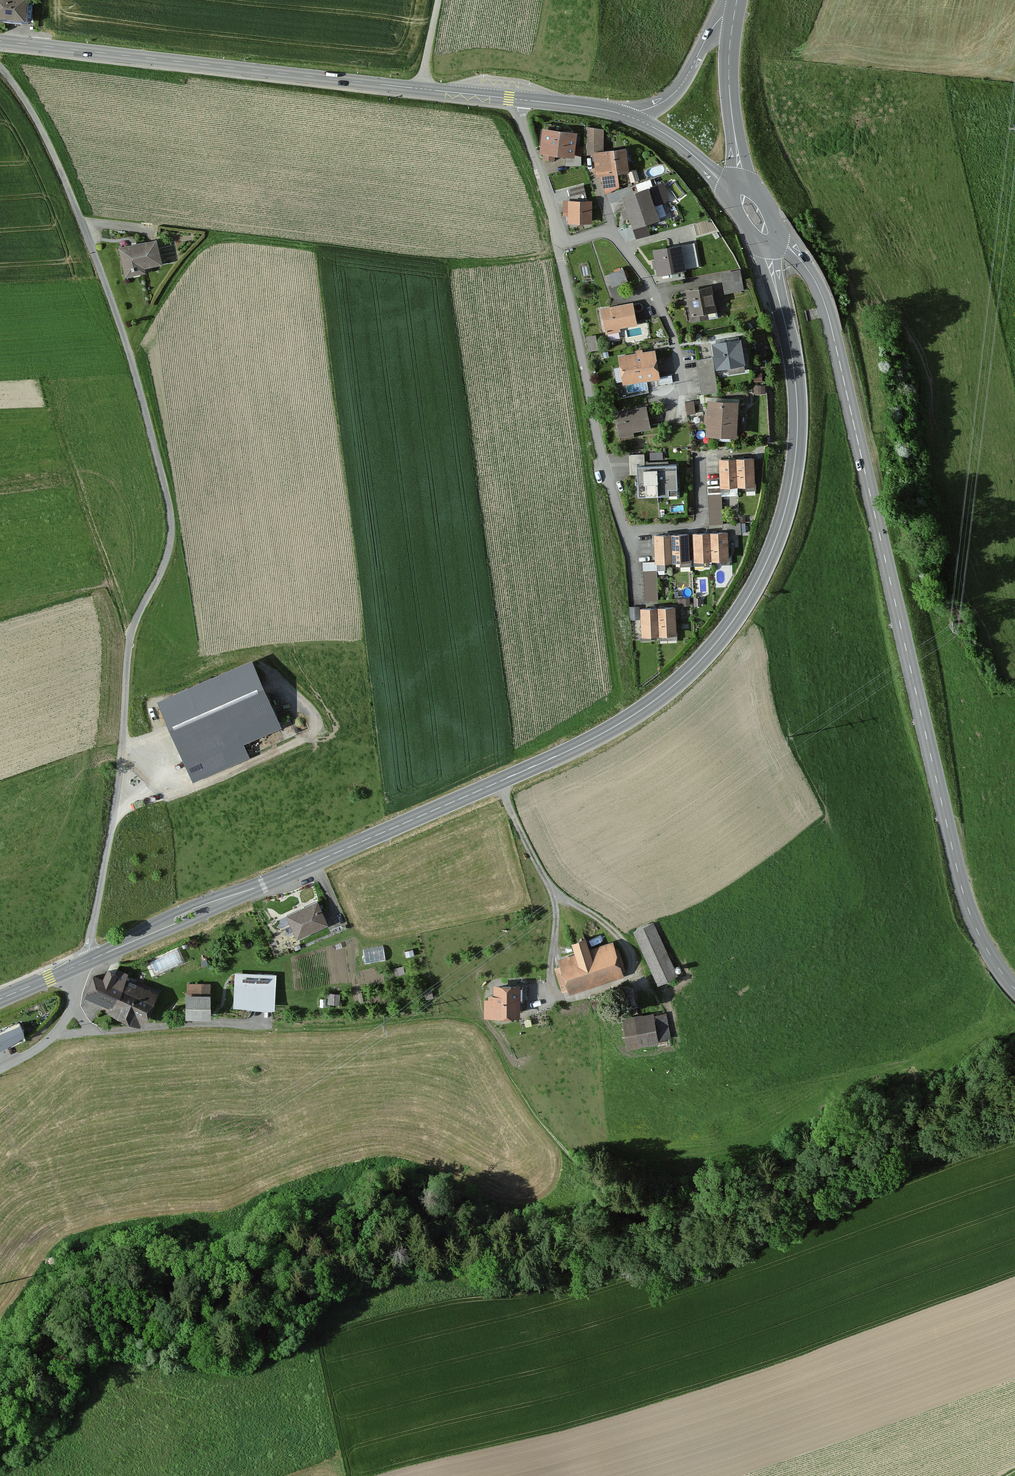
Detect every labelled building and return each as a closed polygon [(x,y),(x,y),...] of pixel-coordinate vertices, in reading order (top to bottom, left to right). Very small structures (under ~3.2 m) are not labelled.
[(21,25),(23,0),(0,0),(0,24),(21,25)] [(601,132),(584,130),(584,149),(601,149),(601,132)] [(574,136),(540,133),(537,156),(571,160),(574,136)] [(591,156),(594,179),(598,179),(602,191),(617,189),(615,176),(627,175),(624,151),(591,156)] [(631,179),(639,177),(636,167),(628,170),(631,179)] [(582,196),(581,188),(566,191),(568,199),(582,196)] [(645,191),(619,201),(623,212),(619,213),(622,222),(627,221),(631,231),(656,222),(645,191)] [(566,226),(590,226),(591,204),(562,203),(562,219),(566,219),(566,226)] [(121,250),(127,280),(149,276),(148,271),(164,268),(160,243),(121,250)] [(694,245),(651,253),(655,277),(698,270),(694,245)] [(625,284),(621,272),(606,278),(610,289),(625,284)] [(737,273),(719,277),(723,296),(741,292),(737,273)] [(715,314),(709,288),(682,294),(688,320),(715,314)] [(634,328),(629,305),(599,311),(603,336),(619,333),(618,331),(634,328)] [(587,335),(590,349),(599,347),(596,333),(587,335)] [(716,395),(713,374),(744,370),(739,343),(708,347),(710,362),(695,364),(700,397),(716,395)] [(634,356),(617,359),(621,387),(658,382),(654,353),(641,355),(640,352),(634,353),(634,356)] [(703,440),(733,441),(735,406),(705,404),(703,440)] [(644,409),(613,414),(618,441),(632,438),(631,435),(648,432),(644,409)] [(643,456),(628,456),(628,477),(635,477),(635,499),(666,498),(666,492),(675,492),(674,467),(667,467),(667,463),(665,463),(647,464),(643,464),(643,456)] [(726,462),(716,462),(717,491),(752,490),(751,461),(743,461),(726,462)] [(720,529),(719,496),(707,496),(708,530),(720,529)] [(730,521),(731,531),(742,530),(742,521),(730,521)] [(700,536),(690,537),(692,567),(726,564),(724,535),(716,535),(700,536)] [(660,537),(652,537),(653,566),(686,565),(685,536),(676,536),(660,537)] [(655,573),(642,574),(643,606),(655,605),(655,573)] [(648,611),(638,612),(639,640),(673,639),(672,610),(663,610),(648,611)] [(285,726),(256,659),(159,702),(195,783),(253,757),(247,743),(285,726)] [(289,918),(301,941),(332,924),(319,901),(289,918)] [(680,977),(652,926),(631,937),(659,988),(680,977)] [(556,964),(566,996),(622,978),(612,945),(587,953),(583,942),(569,947),(572,958),(556,964)] [(366,961),(386,959),(385,943),(364,946),(366,961)] [(145,1027),(159,993),(129,980),(129,978),(111,970),(107,979),(96,975),(86,999),(114,1011),(113,1014),(145,1027)] [(237,1007),(279,1007),(280,975),(238,973),(237,1007)] [(481,1002),(481,1021),(516,1022),(517,990),(491,989),(491,1002),(481,1002)] [(190,994),(190,1017),(217,1016),(217,993),(190,994)] [(656,1046),(651,1016),(619,1021),(624,1051),(656,1046)] [(20,1022),(0,1030),(0,1049),(27,1037),(20,1022)] [(990,1117),(977,1123),(981,1130),(994,1124),(990,1117)]
